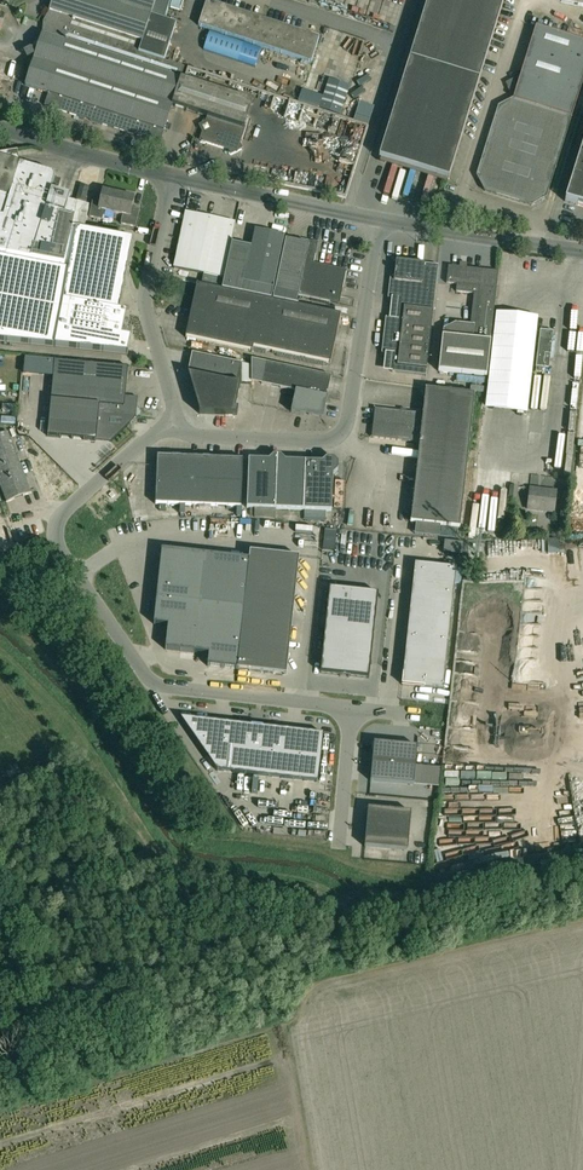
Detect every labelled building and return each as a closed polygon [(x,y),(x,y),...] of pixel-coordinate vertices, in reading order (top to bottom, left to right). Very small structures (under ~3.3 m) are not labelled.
[(138,53),(164,61),(176,23),(164,19),(171,0),(53,0),(49,11),(43,21),(42,22),(57,26),(138,53)] [(170,7),(181,10),(184,0),(172,0),(170,7)] [(379,159),(448,180),(504,0),(428,0),(379,159)] [(311,64),(320,38),(207,1),(198,26),(311,64)] [(42,22),(42,34),(36,50),(30,48),(30,50),(24,53),(27,59),(33,56),(35,56),(25,86),(48,93),(44,106),(160,144),(164,131),(172,106),(181,80),(183,80),(186,69),(164,61),(138,53),(57,26),(42,22)] [(484,192),(531,206),(547,198),(582,82),(582,41),(536,27),(513,99),(498,107),(476,176),(484,192)] [(209,32),(203,50),(238,61),(244,43),(209,32)] [(10,78),(12,73),(0,69),(1,67),(0,67),(0,75),(10,78)] [(308,82),(313,83),(317,71),(312,69),(308,82)] [(328,79),(319,108),(339,115),(349,86),(328,79)] [(172,106),(208,118),(217,91),(183,80),(181,80),(172,106)] [(217,91),(208,118),(206,125),(202,127),(204,131),(201,141),(229,150),(231,155),(241,150),(239,145),(253,103),(217,91)] [(568,192),(565,201),(565,202),(582,208),(582,143),(568,192)] [(77,207),(68,204),(70,199),(56,195),(61,181),(54,179),(55,178),(20,168),(17,152),(0,155),(0,254),(31,260),(31,259),(64,265),(77,207)] [(89,188),(81,186),(76,201),(84,203),(89,188)] [(114,214),(119,194),(103,191),(101,201),(93,200),(89,217),(104,220),(106,212),(114,214)] [(136,227),(140,210),(132,208),(134,198),(119,194),(114,214),(123,216),(121,224),(136,227)] [(88,210),(77,207),(72,229),(84,232),(88,210)] [(185,213),(173,268),(223,279),(235,223),(185,213)] [(127,355),(131,339),(122,337),(126,314),(120,313),(125,284),(120,269),(128,266),(133,241),(84,232),(72,229),(64,265),(31,259),(31,260),(0,254),(0,342),(127,355)] [(252,248),(232,244),(223,290),(271,300),(284,237),(255,231),(252,248)] [(341,296),(346,271),(314,264),(318,244),(307,241),(306,244),(286,240),(273,300),(296,305),(298,296),(330,303),(332,294),(341,296)] [(398,319),(386,317),(381,353),(393,355),(391,372),(426,376),(439,266),(392,260),(388,298),(400,300),(398,319)] [(455,323),(443,330),(438,371),(487,376),(498,273),(448,267),(446,284),(457,285),(456,292),(474,294),(470,325),(455,323)] [(197,284),(186,338),(252,352),(253,347),(331,364),(339,325),(341,315),(296,305),(273,300),(271,300),(223,290),(197,284)] [(536,318),(497,314),(486,410),(526,414),(536,318)] [(553,332),(540,330),(536,367),(536,372),(545,373),(545,368),(549,369),(553,332)] [(51,363),(52,353),(29,350),(28,361),(51,363)] [(199,415),(237,416),(239,410),(236,409),(241,384),(251,384),(251,366),(192,354),(188,375),(199,415)] [(137,398),(125,396),(128,368),(54,360),(51,399),(99,404),(98,414),(135,418),(137,398)] [(305,412),(309,413),(309,415),(322,410),(323,410),(325,403),(326,403),(328,398),(327,398),(332,377),(266,363),(261,384),(296,391),(291,413),(304,416),(305,412)] [(400,411),(375,408),(371,437),(420,443),(411,523),(460,528),(475,394),(425,389),(423,414),(406,412),(406,409),(400,409),(400,411)] [(31,493),(8,434),(5,433),(0,435),(0,487),(6,503),(31,493)] [(157,456),(155,504),(240,508),(242,459),(157,456)] [(246,508),(274,509),(276,461),(276,466),(273,466),(269,461),(248,460),(246,508)] [(277,461),(276,461),(274,509),(303,511),(305,462),(285,461),(280,466),(277,466),(277,461)] [(338,463),(305,462),(303,511),(332,512),(333,475),(338,470),(338,463)] [(518,487),(510,486),(507,512),(515,513),(518,487)] [(530,489),(527,510),(554,513),(556,492),(530,489)] [(551,535),(550,549),(563,550),(563,535),(551,535)] [(200,603),(205,555),(161,550),(156,599),(200,603)] [(244,608),(237,670),(285,675),(300,559),(250,554),(250,559),(247,580),(244,608)] [(250,559),(205,555),(200,603),(244,608),(247,580),(250,559)] [(412,588),(454,593),(456,569),(415,564),(412,588)] [(551,582),(553,571),(530,568),(529,579),(551,582)] [(368,678),(378,593),(329,588),(320,672),(368,678)] [(410,613),(451,617),(454,593),(412,588),(410,613)] [(156,599),(153,624),(168,626),(166,650),(195,653),(200,603),(156,599)] [(195,653),(209,654),(208,666),(237,670),(244,608),(200,603),(195,653)] [(448,641),(451,617),(410,613),(407,637),(448,641)] [(448,641),(407,637),(405,661),(446,665),(448,641)] [(405,661),(402,685),(443,689),(446,665),(405,661)] [(318,783),(323,734),(180,717),(217,771),(318,783)] [(417,747),(374,743),(372,762),(415,766),(417,747)] [(511,766),(519,769),(523,757),(516,754),(511,766)] [(370,781),(413,785),(415,766),(372,762),(370,781)] [(453,820),(465,819),(464,795),(452,795),(453,820)] [(500,807),(475,808),(475,811),(485,811),(486,817),(475,817),(475,823),(489,823),(488,814),(501,813),(500,807)] [(364,847),(407,851),(411,812),(368,808),(364,847)]
